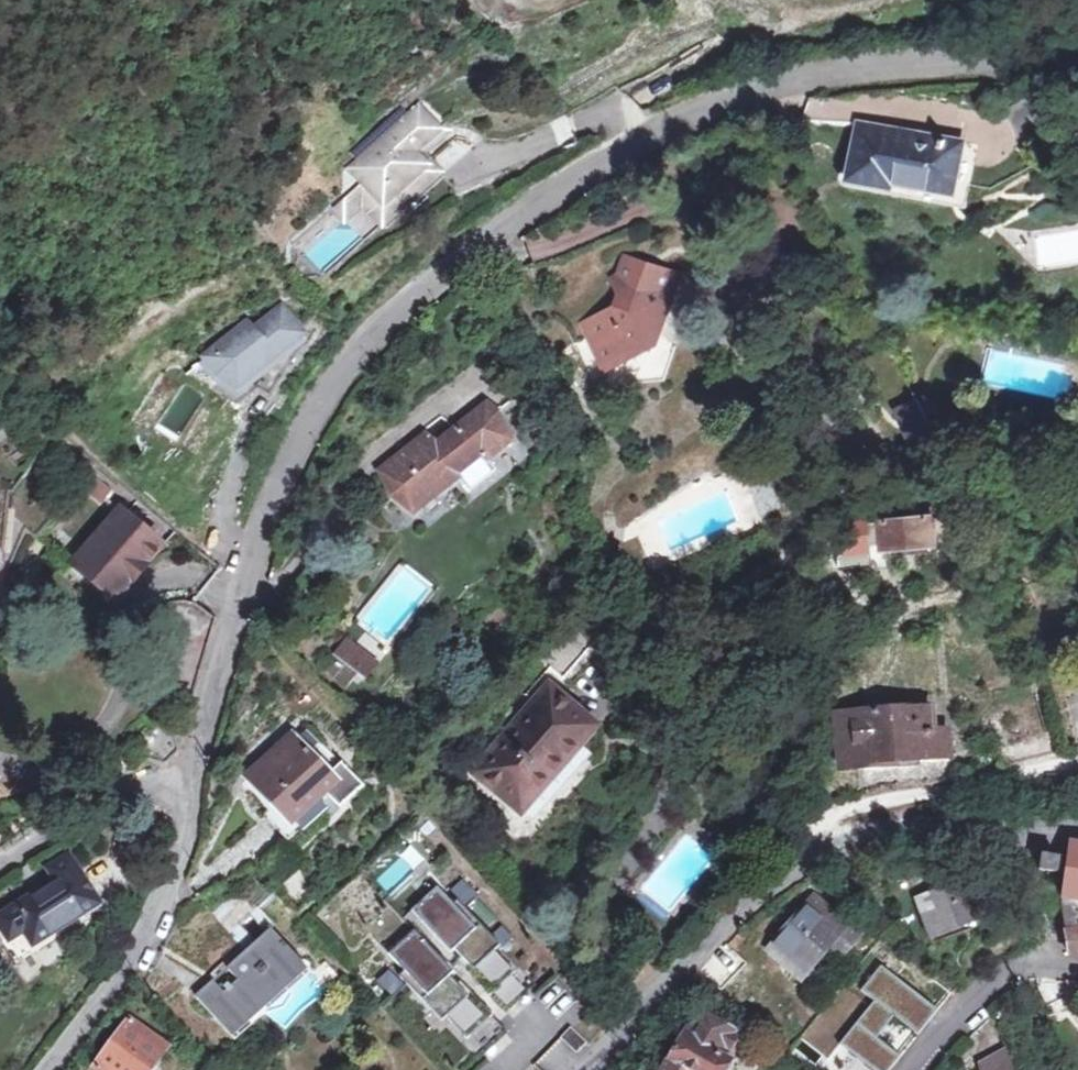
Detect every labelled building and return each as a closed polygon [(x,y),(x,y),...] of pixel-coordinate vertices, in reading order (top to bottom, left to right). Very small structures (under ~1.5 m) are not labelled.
[(408,148),(434,125),(421,111),(353,171),(364,184),(352,195),(363,207),(383,229),(401,213),(391,202),(427,170),(408,148)] [(876,181),(891,184),(893,178),(955,189),(963,139),(859,121),(850,177),(876,181)] [(453,147),(434,125),(408,148),(427,170),(391,202),(401,213),(442,177),(432,166),(453,147)] [(363,207),(352,195),(335,210),(345,222),(363,207)] [(587,351),(603,381),(632,366),(634,357),(657,346),(674,290),(643,281),(621,292),(627,303),(587,324),(578,306),(551,319),(572,359),(587,351)] [(246,375),(296,333),(275,308),(249,330),(243,322),(200,358),(214,375),(232,386),(246,375)] [(296,333),(246,375),(254,385),(261,389),(269,372),(299,338),(296,333)] [(475,453),(487,462),(512,442),(498,409),(486,402),(453,429),(456,431),(439,444),(426,436),(379,473),(390,497),(396,492),(415,508),(456,475),(454,469),(475,453)] [(454,469),(456,475),(468,490),(494,469),(487,462),(475,453),(454,469)] [(112,489),(111,487),(89,467),(78,480),(102,501),(112,489)] [(131,584),(148,564),(147,563),(161,545),(120,510),(72,565),(115,600),(131,584)] [(881,521),(882,524),(883,542),(883,547),(936,543),(933,518),(881,521)] [(883,542),(882,524),(853,527),(855,544),(883,542)] [(346,660),(356,647),(346,640),(326,666),(346,690),(361,671),(346,660)] [(346,660),(361,671),(367,675),(377,663),(356,647),(346,660)] [(596,729),(548,687),(472,771),(520,814),(596,729)] [(894,766),(893,762),(947,758),(945,731),(930,732),(929,708),(838,715),(843,770),(894,766)] [(266,809),(263,812),(287,841),(325,807),(318,798),(337,782),(295,735),(250,776),(273,804),(266,809)] [(1065,931),(1068,952),(1077,954),(1077,841),(1071,840),(1068,859),(1065,880),(1062,904),(1065,931)] [(1057,856),(1040,852),(1038,868),(1055,871),(1057,856)] [(23,932),(33,946),(80,915),(97,903),(68,856),(48,869),(57,884),(35,897),(34,895),(0,916),(0,927),(7,939),(8,941),(23,932)] [(966,882),(921,899),(933,931),(978,914),(966,882)] [(538,993),(436,890),(406,919),(502,1020),(538,993)] [(769,950),(794,972),(801,963),(806,966),(827,944),(842,956),(858,936),(814,898),(769,950)] [(303,966),(272,930),(226,970),(238,982),(223,995),(212,983),(193,998),(225,1034),(259,1004),(303,966)] [(504,1032),(414,937),(389,960),(478,1060),(504,1032)] [(878,957),(806,1050),(831,1069),(900,1069),(939,1014),(878,957)] [(801,963),(794,972),(799,975),(806,966),(801,963)] [(916,975),(909,985),(934,1003),(941,994),(916,975)] [(754,1045),(722,1026),(720,1029),(696,1017),(685,1037),(682,1036),(664,1069),(739,1069),(754,1045)] [(130,1021),(94,1069),(148,1069),(165,1046),(130,1021)] [(570,1060),(586,1047),(574,1032),(537,1061),(544,1069),(572,1069),(576,1067),(570,1060)] [(1006,1056),(981,1064),(982,1069),(1010,1069),(1006,1056)]
